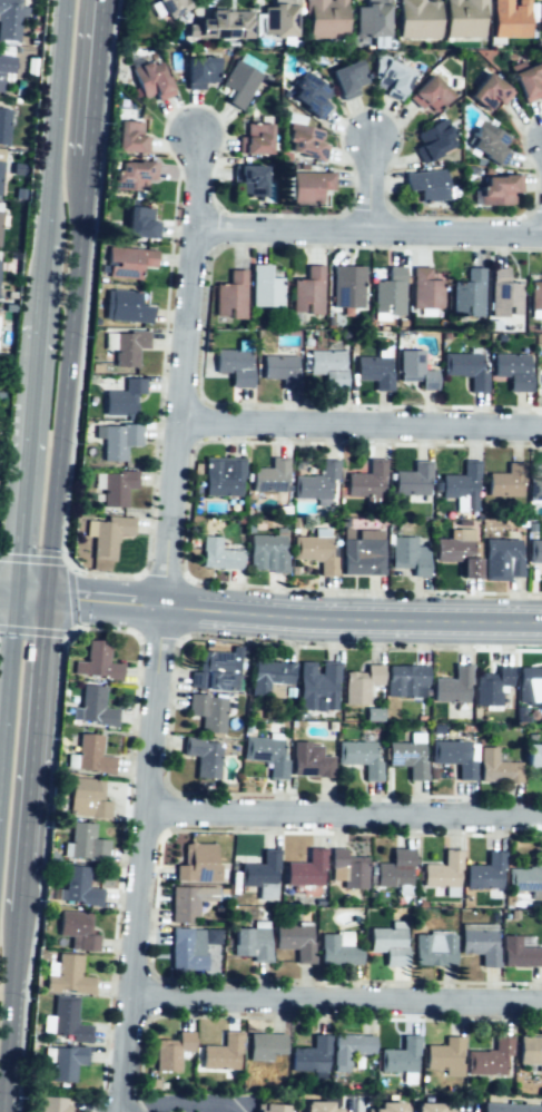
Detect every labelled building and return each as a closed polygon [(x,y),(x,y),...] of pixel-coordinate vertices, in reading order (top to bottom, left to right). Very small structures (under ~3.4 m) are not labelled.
[(14,40),(16,21),(26,21),(27,9),(20,9),(21,0),(0,0),(0,39),(14,40)] [(164,17),(153,0),(183,0),(185,4),(164,17)] [(306,37),(306,0),(324,0),(324,8),(331,8),(331,0),(344,0),(344,36),(306,37)] [(396,38),(396,0),(421,0),(421,2),(436,2),(437,37),(396,38)] [(444,38),(444,0),(456,0),(456,7),(462,7),(462,0),(481,0),(482,37),(444,38)] [(491,37),(491,0),(510,0),(510,10),(515,10),(515,0),(529,0),(529,37),(491,37)] [(292,6),(292,35),(260,35),(260,8),(272,8),(272,1),(280,1),(280,6),(292,6)] [(384,4),(384,33),(354,33),(354,4),(384,4)] [(248,40),(187,35),(187,24),(196,26),(196,18),(208,19),(209,9),(227,11),(227,16),(237,17),(238,11),(249,11),(248,40)] [(239,50),(224,82),(231,89),(226,101),(239,111),(260,67),(239,50)] [(0,56),(0,70),(10,70),(10,57),(0,56)] [(214,56),(186,56),(186,91),(201,91),(201,81),(214,81),(214,56)] [(328,69),(355,56),(363,80),(354,86),(356,92),(339,101),(328,69)] [(382,58),(408,71),(398,105),(382,97),(384,91),(373,87),(382,58)] [(171,91),(158,61),(147,68),(144,59),(129,69),(141,99),(152,92),(156,101),(171,91)] [(511,75),(521,107),(539,98),(536,90),(541,87),(541,64),(541,60),(511,75)] [(510,91),(485,69),(470,98),(484,111),(492,98),(501,107),(510,91)] [(408,100),(426,73),(445,94),(433,111),(423,101),(417,110),(408,100)] [(289,95),(319,117),(332,92),(309,77),(306,83),(297,77),(289,95)] [(10,108),(0,107),(0,144),(9,145),(10,108)] [(416,132),(441,116),(451,138),(421,159),(415,145),(421,141),(416,132)] [(147,152),(112,149),(114,118),(141,120),(141,135),(148,135),(147,152)] [(483,119),(503,136),(499,145),(507,151),(499,168),(472,147),(475,141),(469,136),(474,126),(477,129),(483,119)] [(323,164),(290,154),(293,142),(286,140),(290,121),(322,131),(319,145),(326,147),(323,164)] [(269,124),(268,157),(235,157),(235,138),(245,138),(245,122),(269,124)] [(156,160),(120,159),(120,171),(111,171),(111,190),(145,191),(145,178),(156,179),(156,160)] [(264,165),(264,197),(240,197),(242,181),(230,181),(231,165),(264,165)] [(401,171),(444,168),(446,198),(417,200),(416,186),(402,187),(401,171)] [(334,171),(290,173),(290,205),(321,204),(321,189),(334,189),(334,171)] [(520,175),(485,174),(485,186),(479,186),(477,205),(510,205),(510,191),(520,191),(520,175)] [(151,208),(151,219),(159,219),(158,237),(120,235),(121,206),(151,208)] [(155,249),(108,248),(107,276),(138,277),(138,265),(154,266),(155,249)] [(253,264),(253,305),(282,305),(282,278),(266,278),(265,263),(253,264)] [(322,265),(321,315),(294,314),(294,281),(307,282),(307,265),(322,265)] [(335,266),(363,267),(362,309),(351,308),(351,302),(334,301),(335,266)] [(375,278),(375,303),(403,303),(403,266),(386,266),(386,279),(375,278)] [(412,266),(413,308),(443,307),(442,279),(427,281),(427,266),(412,266)] [(483,266),(482,314),(452,314),(452,281),(467,282),(467,267),(483,266)] [(244,267),(243,319),(228,319),(229,314),(213,314),(214,281),(226,281),(227,267),(244,267)] [(490,267),(490,314),(522,314),(522,282),(505,282),(505,267),(497,267),(490,267)] [(529,311),(541,311),(541,282),(530,282),(529,311)] [(151,324),(109,319),(111,287),(140,291),(139,305),(152,306),(151,324)] [(146,331),(114,331),(114,368),(136,367),(136,347),(146,347),(146,331)] [(400,348),(422,348),(422,370),(434,370),(434,390),(418,390),(418,380),(398,378),(400,348)] [(216,351),(253,352),(252,387),(229,387),(229,375),(216,375),(216,351)] [(344,388),(344,351),(306,352),(306,372),(322,372),(322,390),(344,388)] [(444,351),(481,353),(481,368),(486,368),(485,391),(470,390),(470,375),(443,374),(444,351)] [(493,351),(529,352),(528,392),(506,391),(506,375),(492,375),(493,351)] [(357,353),(392,355),(391,388),(375,387),(375,376),(356,375),(357,353)] [(263,355),(299,356),(298,386),(280,386),(282,377),(263,376),(263,355)] [(146,378),(122,378),(122,390),(105,390),(105,414),(134,414),(134,392),(146,392),(146,378)] [(141,423),(101,425),(104,463),(125,461),(124,446),(142,445),(141,423)] [(204,459),(204,494),(237,494),(237,460),(226,460),(226,473),(218,472),(218,459),(204,459)] [(252,491),(286,492),(286,460),(269,460),(269,469),(253,469),(252,491)] [(293,498),(335,499),(336,460),(321,460),(321,476),(294,476),(293,498)] [(476,460),(476,510),(465,510),(465,499),(438,499),(438,476),(460,476),(460,460),(476,460)] [(348,493),(383,494),(383,462),(366,462),(366,471),(349,471),(348,493)] [(394,495),(427,496),(428,464),(412,463),(412,473),(394,472),(394,495)] [(486,495),(520,496),(521,465),(504,464),(504,474),(486,473),(486,495)] [(137,471),(104,472),(104,506),(124,506),(124,488),(137,488),(137,471)] [(529,478),(529,500),(541,500),(541,478),(529,478)] [(130,518),(95,514),(91,561),(114,563),(116,534),(129,535),(130,518)] [(201,534),(199,570),(238,573),(239,550),(219,549),(219,535),(201,534)] [(285,537),(284,571),(274,570),(274,550),(270,550),(270,567),(248,565),(249,535),(285,537)] [(391,535),(415,537),(415,547),(427,548),(426,580),(412,579),(412,569),(390,568),(391,535)] [(292,538),(329,539),(329,558),(334,558),(334,577),(317,575),(317,559),(292,558),(292,538)] [(436,538),(479,539),(477,577),(460,577),(460,562),(435,562),(436,538)] [(521,538),(521,575),(510,575),(510,557),(504,557),(504,580),(483,580),(483,538),(521,538)] [(341,539),(382,540),(381,572),(341,572),(341,539)] [(528,543),(541,543),(541,564),(528,564),(528,543)] [(70,676),(119,680),(120,666),(105,665),(106,644),(86,642),(85,666),(71,665),(70,676)] [(230,652),(229,671),(238,672),(237,691),(189,689),(189,671),(197,671),(198,651),(230,652)] [(293,665),(253,661),(250,697),(265,698),(266,680),(292,682),(293,665)] [(299,662),(299,710),(337,710),(337,661),(322,661),(322,673),(314,673),(314,662),(299,662)] [(381,665),(381,683),(367,683),(367,705),(344,705),(344,672),(366,672),(366,665),(381,665)] [(467,665),(467,699),(433,698),(433,678),(453,678),(453,665),(467,665)] [(426,666),(386,666),(386,696),(422,696),(422,685),(426,685),(426,666)] [(511,667),(511,687),(499,687),(499,706),(474,706),(474,675),(496,676),(496,667),(511,667)] [(516,668),(516,705),(532,705),(532,691),(541,691),(541,669),(516,668)] [(79,688),(78,724),(116,726),(116,711),(99,710),(100,690),(79,688)] [(188,693),(226,698),(224,736),(199,732),(200,717),(187,715),(188,693)] [(365,721),(365,708),(382,708),(382,721),(365,721)] [(76,735),(75,769),(111,773),(112,758),(96,757),(97,737),(76,735)] [(287,758),(286,779),(267,777),(268,760),(244,758),(245,737),(280,740),(279,758),(287,758)] [(184,738),(220,744),(217,778),(195,775),(196,756),(183,755),(184,738)] [(331,775),(292,775),(292,739),(307,740),(307,745),(321,745),(321,755),(331,755),(331,775)] [(476,759),(476,780),(456,779),(456,762),(430,762),(430,739),(469,739),(469,759),(476,759)] [(382,760),(382,780),(362,780),(362,764),(335,764),(336,740),(374,740),(374,760),(382,760)] [(423,779),(423,742),(387,744),(387,764),(406,764),(406,779),(423,779)] [(523,744),(541,744),(541,768),(523,768),(523,744)] [(520,780),(481,780),(481,746),(495,746),(495,761),(520,761),(520,780)] [(76,779),(73,814),(111,817),(111,803),(95,801),(96,781),(76,779)] [(71,820),(70,855),(107,858),(108,844),(91,843),(92,823),(71,820)] [(214,843),(184,842),(183,866),(171,866),(171,880),(194,880),(194,866),(214,867),(214,843)] [(277,849),(276,883),(240,883),(242,862),(260,863),(262,848),(277,849)] [(328,848),(346,848),(346,858),(365,858),(365,890),(344,890),(344,867),(328,867),(328,848)] [(412,848),(413,867),(410,867),(410,886),(377,887),(377,863),(390,863),(390,849),(412,848)] [(322,849),(322,884),(286,884),(286,863),(306,863),(306,849),(322,849)] [(456,852),(456,885),(421,885),(421,864),(441,865),(441,850),(456,852)] [(501,852),(501,886),(465,885),(465,865),(485,865),(485,852),(501,852)] [(535,852),(541,852),(541,892),(506,892),(506,868),(535,868),(535,852)] [(65,866),(62,901),(100,904),(101,888),(83,887),(85,867),(65,866)] [(217,886),(169,885),(169,922),(198,922),(198,903),(217,903),(217,886)] [(96,952),(97,935),(88,935),(89,914),(59,913),(59,937),(71,938),(71,951),(96,952)] [(274,925),(312,925),(312,962),(294,962),(294,949),(274,949),(274,925)] [(231,927),(268,927),(268,965),(254,964),(254,956),(231,956),(231,927)] [(367,929),(404,928),(405,965),(383,965),(383,953),(367,953),(367,929)] [(500,966),(541,967),(541,945),(519,944),(520,929),(501,929),(500,966)] [(205,954),(188,953),(188,931),(170,931),(169,971),(205,972),(205,954)] [(460,931),(496,931),(497,967),(475,967),(474,955),(460,955),(460,931)] [(319,933),(321,968),(362,968),(361,946),(341,946),(341,933),(319,933)] [(414,935),(414,966),(455,966),(455,935),(414,935)] [(43,987),(92,992),(92,978),(77,977),(78,957),(59,955),(58,978),(43,976),(43,987)] [(52,998),(51,1033),(88,1036),(89,1022),(72,1021),(72,1001),(52,998)] [(156,1047),(176,1047),(176,1033),(191,1033),(191,1049),(180,1049),(180,1070),(155,1070),(156,1047)] [(247,1064),(248,1033),(285,1036),(284,1057),(270,1056),(269,1065),(247,1064)] [(327,1035),(325,1075),(290,1072),(292,1050),(311,1051),(312,1034),(327,1035)] [(200,1069),(234,1071),(235,1035),(221,1035),(220,1046),(201,1045),(200,1069)] [(374,1036),(334,1035),(333,1071),(349,1072),(351,1052),(373,1053),(374,1036)] [(520,1035),(541,1036),(541,1073),(539,1073),(539,1061),(520,1061),(520,1035)] [(416,1037),(416,1072),(381,1072),(381,1051),(401,1052),(402,1036),(416,1037)] [(461,1037),(462,1075),(447,1076),(447,1070),(426,1071),(425,1046),(443,1046),(442,1037),(461,1037)] [(467,1073),(504,1073),(503,1056),(512,1056),(512,1039),(493,1039),(493,1050),(466,1050),(467,1073)] [(87,1049),(49,1044),(47,1079),(72,1082),(73,1065),(86,1066),(87,1049)] [(36,1111),(65,1111),(66,1109),(59,1109),(59,1101),(37,1100),(36,1111)] [(335,1108),(329,1108),(329,1100),(303,1101),(303,1111),(335,1111),(335,1108)] [(481,1102),(480,1111),(541,1111),(541,1106),(481,1102)] [(285,1104),(256,1103),(256,1111),(285,1111),(285,1104)] [(377,1103),(377,1110),(367,1110),(367,1111),(404,1111),(404,1104),(377,1103)] [(446,1111),(440,1111),(440,1103),(414,1103),(414,1111),(446,1111)]
